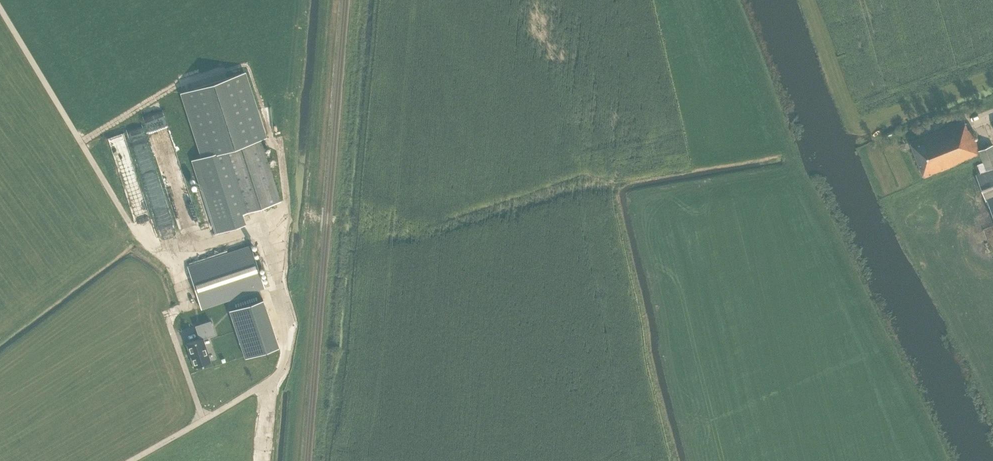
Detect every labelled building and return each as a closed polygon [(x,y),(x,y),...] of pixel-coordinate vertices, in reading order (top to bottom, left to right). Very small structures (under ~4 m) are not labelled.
[(215,233),(244,224),(241,213),(280,201),(259,139),(266,136),(246,72),(180,94),(201,157),(191,160),(215,233)] [(987,205),(988,204),(992,216),(992,146),(992,145),(979,150),(970,129),(968,129),(964,120),(943,129),(928,135),(910,142),(924,177),(980,154),(983,162),(977,164),(980,172),(976,174),(987,205)] [(169,191),(170,205),(189,204),(188,190),(169,191)] [(201,309),(264,288),(250,245),(187,266),(201,309)] [(274,334),(262,299),(229,310),(245,358),(278,347),(274,334)] [(195,325),(199,339),(186,343),(194,367),(210,361),(203,338),(215,335),(210,321),(195,325)] [(232,389),(223,392),(226,398),(234,395),(232,389)] [(257,395),(247,399),(250,406),(260,401),(257,395)]
